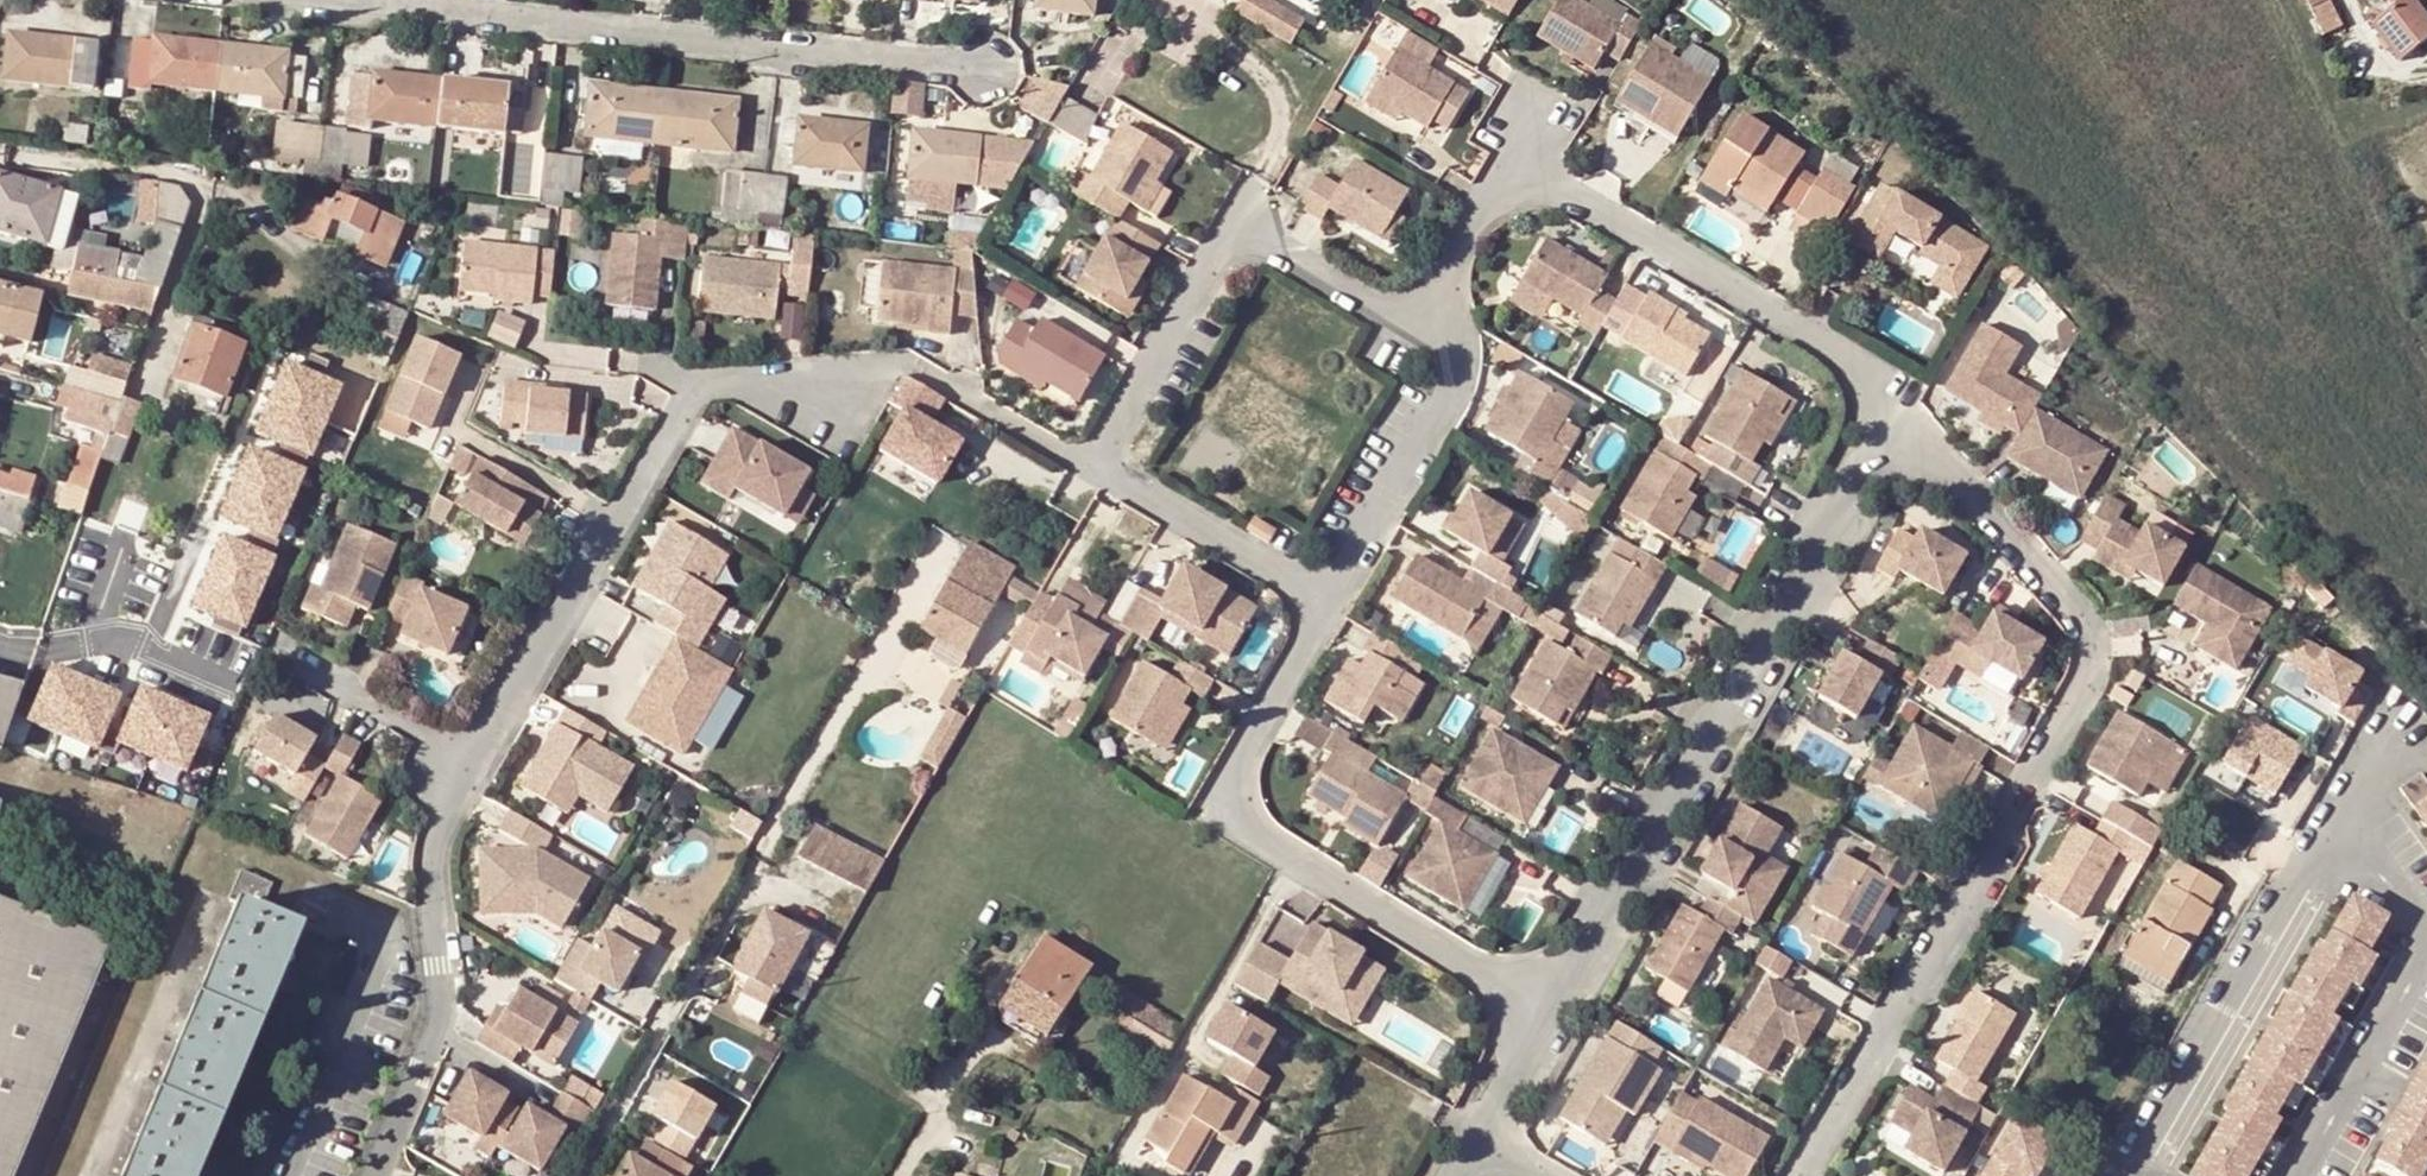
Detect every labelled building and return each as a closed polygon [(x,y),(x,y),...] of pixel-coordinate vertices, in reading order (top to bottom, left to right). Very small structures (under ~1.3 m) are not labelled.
[(1098,0),(1038,0),(1037,10),(1096,17),(1098,0)] [(1294,48),(1309,22),(1272,0),(1247,0),(1238,14),(1294,48)] [(1488,4),(1506,14),(1510,9),(1515,0),(1490,0),(1488,4)] [(1641,22),(1626,13),(1619,23),(1578,0),(1558,0),(1536,37),(1593,71),(1604,53),(1618,61),(1641,22)] [(2330,0),(2307,0),(2318,26),(2320,26),(2338,17),(2330,0)] [(2368,24),(2398,59),(2426,36),(2426,17),(2413,0),(2389,0),(2391,4),(2367,22),(2368,24)] [(1438,48),(1410,32),(1399,51),(1426,68),(1438,48)] [(2,78),(91,89),(96,44),(7,34),(2,78)] [(145,90),(146,83),(215,91),(220,44),(151,36),(151,41),(134,39),(129,88),(145,90)] [(264,96),(263,110),(296,114),(297,96),(301,96),(305,58),(289,56),(290,51),(220,44),(215,91),(264,96)] [(1714,83),(1652,45),(1618,104),(1680,140),(1714,83)] [(1450,132),(1472,95),(1426,68),(1399,51),(1371,97),(1403,115),(1430,131),(1435,123),(1450,132)] [(324,117),(330,61),(305,58),(301,96),(297,96),(296,114),(324,117)] [(367,121),(378,121),(435,127),(440,79),(372,72),(372,77),(355,75),(350,124),(367,125),(367,121)] [(1035,76),(1028,109),(1051,126),(1063,105),(1073,88),(1035,76)] [(511,91),(511,87),(440,79),(435,127),(520,134),(521,112),(525,112),(526,92),(511,91)] [(590,83),(584,136),(658,144),(663,91),(590,83)] [(897,115),(913,116),(916,85),(900,84),(897,115)] [(663,91),(658,144),(732,152),(737,99),(663,91)] [(1397,125),(1403,115),(1371,97),(1366,106),(1397,125)] [(1732,191),(1738,182),(1772,205),(1776,198),(1798,165),(1805,154),(1743,115),(1701,181),(1727,199),(1732,191)] [(793,164),(864,172),(869,124),(799,116),(798,122),(782,121),(780,141),(796,143),(793,164)] [(271,161),(279,162),(279,172),(317,177),(323,126),(276,120),(271,161)] [(373,169),(378,121),(367,121),(367,125),(350,124),(345,166),(373,169)] [(87,125),(65,123),(64,142),(85,143),(87,125)] [(1082,172),(1070,193),(1111,217),(1122,199),(1132,205),(1144,211),(1161,182),(1177,154),(1126,124),(1093,179),(1082,172)] [(317,177),(338,179),(344,128),(323,126),(317,177)] [(955,200),(957,181),(1014,187),(1026,168),(1038,147),(983,141),(984,136),(914,129),(909,176),(929,178),(927,198),(955,200)] [(540,201),(563,204),(564,192),(579,193),(583,158),(544,153),(541,185),(540,201)] [(1333,211),(1384,241),(1399,216),(1412,193),(1358,161),(1341,187),(1322,176),(1304,203),(1309,207),(1306,212),(1324,224),(1333,211)] [(1820,179),(1798,165),(1776,198),(1800,213),(1820,179)] [(1839,165),(1835,173),(1851,182),(1855,174),(1839,165)] [(1860,188),(1851,182),(1835,173),(1826,167),(1820,179),(1800,213),(1834,233),(1860,188)] [(766,175),(725,171),(721,208),(762,212),(766,175)] [(0,175),(0,231),(46,244),(62,194),(0,175)] [(760,226),(781,228),(787,178),(766,175),(762,212),(760,226)] [(1168,186),(1161,182),(1144,211),(1151,215),(1168,186)] [(1772,205),(1738,182),(1732,191),(1767,213),(1772,205)] [(164,185),(152,185),(152,215),(164,215),(164,185)] [(382,265),(405,212),(380,201),(382,198),(356,187),(355,191),(341,185),(334,202),(325,199),(322,205),(306,199),(294,226),(324,239),(326,236),(332,220),(363,232),(356,248),(354,254),(382,265)] [(1884,185),(1874,200),(1882,204),(1891,189),(1884,185)] [(1923,251),(1920,257),(1943,270),(1945,267),(1970,281),(1986,254),(1962,231),(1948,222),(1891,189),(1882,204),(1874,200),(1849,241),(1876,257),(1891,233),(1923,251)] [(74,197),(62,194),(46,244),(59,248),(74,197)] [(1122,199),(1111,217),(1118,221),(1122,223),(1132,205),(1122,199)] [(70,240),(78,242),(71,270),(157,288),(161,289),(190,205),(182,203),(174,227),(154,222),(143,255),(107,247),(110,232),(73,225),(70,240)] [(760,226),(762,212),(721,208),(713,207),(712,221),(760,226)] [(1409,222),(1399,216),(1384,241),(1393,246),(1409,222)] [(363,232),(332,220),(326,236),(356,248),(363,232)] [(684,259),(688,224),(664,221),(661,240),(609,234),(601,306),(653,311),(660,258),(684,259)] [(1118,221),(1098,256),(1078,289),(1124,316),(1144,282),(1165,248),(1122,223),(1118,221)] [(985,235),(953,231),(951,246),(977,250),(985,235)] [(791,248),(810,249),(812,235),(793,233),(791,248)] [(1594,337),(1616,299),(1595,287),(1604,272),(1542,237),(1517,279),(1548,298),(1580,317),(1575,325),(1594,337)] [(553,251),(465,243),(460,293),(494,295),(493,302),(532,305),(533,297),(548,298),(553,251)] [(1061,280),(1078,289),(1098,256),(1081,246),(1061,280)] [(734,317),(734,308),(775,311),(777,288),(788,290),(788,298),(805,299),(810,249),(791,248),(789,266),(700,257),(695,313),(734,317)] [(977,319),(973,271),(886,263),(878,322),(899,324),(925,327),(925,333),(954,335),(955,317),(977,319)] [(1956,304),(1970,281),(1945,267),(1943,270),(1932,290),(1956,304)] [(157,288),(71,270),(66,295),(150,312),(157,288)] [(1536,318),(1548,298),(1517,279),(1505,299),(1536,318)] [(1153,287),(1144,282),(1124,316),(1132,321),(1153,287)] [(0,284),(0,334),(30,342),(42,295),(0,284)] [(1713,336),(1687,321),(1676,315),(1679,308),(1652,293),(1623,342),(1687,379),(1713,336)] [(364,357),(384,365),(407,311),(366,294),(358,313),(379,322),(364,357)] [(782,301),(778,336),(800,339),(804,303),(782,301)] [(774,321),(775,311),(734,308),(734,317),(774,321)] [(1691,314),(1679,308),(1676,315),(1687,321),(1691,314)] [(188,386),(182,403),(214,414),(246,332),(196,312),(170,379),(188,386)] [(1045,320),(1037,332),(1019,321),(1002,350),(1001,366),(1014,374),(1018,366),(1049,384),(1083,404),(1110,357),(1045,320)] [(925,327),(899,324),(898,330),(925,333),(925,327)] [(2030,409),(2037,397),(1999,376),(2016,346),(1978,325),(1941,393),(1980,415),(2004,427),(2016,434),(2030,409)] [(388,412),(434,431),(464,357),(418,338),(388,412)] [(311,463),(341,379),(274,356),(185,611),(247,633),(278,543),(297,549),(309,513),(291,507),(307,461),(311,463)] [(86,392),(93,371),(72,364),(66,385),(86,392)] [(1049,384),(1018,366),(1014,374),(1045,392),(1049,384)] [(97,432),(91,450),(103,453),(123,398),(127,383),(93,371),(86,392),(66,385),(59,404),(72,408),(67,422),(97,432)] [(1760,469),(1753,464),(1765,444),(1792,399),(1743,372),(1704,438),(1713,443),(1704,458),(1713,463),(1750,485),(1760,469)] [(1485,433),(1524,456),(1515,471),(1550,490),(1571,452),(1555,443),(1577,405),(1520,373),(1485,433)] [(944,400),(903,376),(896,388),(900,390),(897,396),(892,393),(887,402),(903,411),(879,451),(935,484),(958,444),(928,426),(944,400)] [(526,437),(587,442),(591,396),(566,394),(531,392),(531,382),(507,380),(503,423),(527,426),(526,437)] [(531,382),(531,392),(566,394),(567,385),(531,382)] [(103,453),(102,457),(118,462),(139,404),(123,398),(103,453)] [(1799,404),(1792,399),(1765,444),(1772,448),(1799,404)] [(2076,500),(2104,452),(2030,409),(2016,434),(2004,457),(2076,500)] [(2004,427),(1980,415),(1976,422),(1999,435),(2004,427)] [(780,516),(797,486),(805,472),(729,428),(698,483),(726,499),(732,489),(780,516)] [(1688,494),(1698,478),(1703,481),(1713,463),(1704,458),(1681,444),(1665,436),(1655,453),(1621,513),(1672,542),(1690,509),(1682,504),(1688,494)] [(533,512),(544,494),(476,454),(450,501),(519,541),(536,513),(533,512)] [(33,500),(39,479),(15,472),(14,478),(0,474),(0,491),(26,498),(33,500)] [(794,524),(811,494),(797,486),(780,516),(794,524)] [(0,491),(0,525),(18,529),(26,498),(0,491)] [(88,497),(70,492),(66,509),(82,513),(88,497)] [(1457,520),(1450,534),(1482,553),(1473,569),(1503,586),(1514,568),(1491,553),(1511,517),(1473,494),(1457,520)] [(1696,499),(1688,494),(1682,504),(1690,509),(1696,499)] [(2093,554),(2087,566),(2114,582),(2120,571),(2130,576),(2159,592),(2181,553),(2141,531),(2136,539),(2110,525),(2119,510),(2101,500),(2075,544),(2093,554)] [(675,501),(667,514),(726,550),(734,537),(675,501)] [(1442,530),(1450,534),(1457,520),(1450,516),(1442,530)] [(1278,531),(1256,518),(1248,531),(1270,544),(1278,531)] [(673,638),(690,648),(701,629),(684,620),(702,588),(721,555),(663,522),(643,557),(654,564),(637,594),(659,607),(649,624),(673,638)] [(357,606),(371,612),(398,544),(348,526),(323,588),(314,584),(305,609),(349,627),(357,606)] [(1899,569),(1942,593),(1965,552),(1920,526),(1914,537),(1896,527),(1875,565),(1895,576),(1899,569)] [(1022,584),(1028,574),(971,542),(965,552),(1022,584)] [(1574,616),(1616,638),(1624,625),(1640,596),(1649,579),(1658,583),(1669,566),(1638,548),(1628,564),(1610,554),(1574,616)] [(1000,595),(1013,602),(1022,584),(965,552),(922,628),(938,638),(933,646),(934,659),(949,667),(960,666),(1000,595)] [(1462,641),(1487,600),(1497,605),(1507,589),(1503,586),(1473,569),(1465,582),(1418,556),(1392,600),(1462,641)] [(643,557),(626,588),(637,594),(654,564),(643,557)] [(1706,557),(1698,571),(1731,589),(1739,574),(1706,557)] [(1131,632),(1148,642),(1164,617),(1231,654),(1258,610),(1187,568),(1164,601),(1145,590),(1122,626),(1131,632)] [(2123,588),(2130,576),(2120,571),(2114,582),(2123,588)] [(2223,640),(2209,663),(2235,678),(2269,616),(2195,573),(2172,611),(2206,630),(2223,640)] [(424,590),(426,583),(401,574),(384,616),(404,624),(399,637),(450,658),(470,608),(424,590)] [(1086,679),(1110,638),(1093,628),(1101,614),(1106,605),(1067,583),(1055,603),(1040,594),(1029,612),(1012,642),(1027,651),(1022,660),(1040,671),(1048,656),(1086,679)] [(1022,584),(1013,602),(1029,612),(1040,594),(1022,584)] [(702,588),(684,620),(701,629),(719,597),(702,588)] [(1649,601),(1640,596),(1624,625),(1632,630),(1649,601)] [(1502,608),(1497,605),(1487,600),(1462,641),(1477,649),(1502,608)] [(1997,603),(1993,612),(2013,623),(2018,614),(1997,603)] [(2138,609),(2112,611),(2113,631),(2140,629),(2138,609)] [(2013,623),(1993,612),(1983,628),(1956,613),(1935,649),(1966,667),(1973,653),(1990,661),(2012,673),(2035,635),(2013,623)] [(1093,628),(1110,638),(1119,624),(1101,614),(1093,628)] [(2193,654),(2209,663),(2223,640),(2206,630),(2193,654)] [(1366,726),(1377,707),(1394,717),(1407,692),(1418,698),(1425,685),(1416,680),(1427,662),(1372,631),(1361,651),(1367,654),(1361,666),(1347,659),(1323,701),(1366,726)] [(2020,677),(2042,639),(2035,635),(2012,673),(2020,677)] [(1511,700),(1554,724),(1560,713),(1577,685),(1588,666),(1602,673),(1613,656),(1578,636),(1568,652),(1546,640),(1511,700)] [(1902,655),(1870,636),(1858,657),(1843,648),(1818,694),(1857,716),(1882,673),(1889,677),(1902,655)] [(2362,673),(2301,637),(2286,662),(2312,677),(2305,687),(2340,707),(2337,713),(2355,723),(2374,690),(2357,680),(2362,673)] [(680,755),(730,670),(690,648),(673,638),(623,723),(680,755)] [(1982,675),(1990,661),(1973,653),(1966,667),(1982,675)] [(1193,693),(1204,699),(1215,681),(1181,661),(1171,676),(1145,661),(1110,717),(1161,746),(1193,693)] [(130,682),(126,691),(44,662),(25,718),(187,775),(210,710),(130,682)] [(2150,675),(2139,669),(2130,684),(2140,690),(2150,675)] [(944,695),(939,703),(949,709),(952,708),(956,702),(966,684),(954,677),(944,695)] [(1882,679),(1859,717),(1870,724),(1893,686),(1882,679)] [(12,687),(0,683),(0,728),(12,687)] [(696,734),(714,745),(744,695),(726,684),(696,734)] [(1587,690),(1577,685),(1560,713),(1571,718),(1587,690)] [(2136,695),(2118,685),(2112,695),(2130,705),(2136,695)] [(1418,698),(1407,692),(1394,717),(1404,723),(1418,698)] [(559,706),(514,786),(537,800),(548,783),(570,794),(600,811),(628,764),(592,744),(600,729),(559,706)] [(952,708),(949,709),(921,759),(938,769),(968,717),(952,708)] [(1334,731),(1295,708),(1284,727),(1324,750),(1334,731)] [(2089,764),(2139,794),(2148,780),(2172,739),(2122,710),(2089,764)] [(302,802),(324,765),(305,754),(316,736),(274,713),(251,753),(291,776),(283,791),(302,802)] [(2249,714),(2221,761),(2275,792),(2303,744),(2249,714)] [(1988,744),(1961,727),(1950,744),(1913,724),(1878,783),(1938,818),(1972,759),(1978,762),(1988,744)] [(1516,820),(1539,780),(1549,785),(1560,767),(1493,729),(1460,787),(1516,820)] [(1408,795),(1369,773),(1379,757),(1334,731),(1324,750),(1331,755),(1307,797),(1345,819),(1341,827),(1377,848),(1408,795)] [(342,732),(324,765),(340,774),(344,776),(361,743),(342,732)] [(2190,750),(2172,739),(2148,780),(2165,790),(2190,750)] [(1424,783),(1439,792),(1446,779),(1431,770),(1424,783)] [(2413,810),(2426,798),(2426,779),(2422,773),(2399,790),(2413,810)] [(384,801),(344,776),(340,774),(306,834),(350,860),(384,801)] [(1437,796),(1439,792),(1424,783),(1417,779),(1413,788),(1434,800),(1437,796)] [(1549,785),(1539,780),(1516,820),(1525,825),(1549,785)] [(570,794),(548,783),(537,800),(559,813),(570,794)] [(1460,832),(1470,815),(1437,796),(1434,800),(1427,813),(1440,821),(1407,878),(1479,919),(1512,863),(1460,832)] [(2413,810),(2426,829),(2426,798),(2413,810)] [(1784,876),(1753,857),(1775,818),(1742,799),(1701,870),(1726,884),(1717,898),(1745,914),(1758,922),(1784,876)] [(2115,800),(2104,818),(2154,847),(2170,818),(2154,808),(2148,819),(2115,800)] [(532,850),(493,848),(492,859),(479,858),(476,890),(532,895),(530,913),(557,928),(585,880),(538,853),(550,833),(498,803),(487,823),(532,850)] [(1783,822),(1775,818),(1753,857),(1784,876),(1790,867),(1765,854),(1783,822)] [(2154,847),(2104,818),(2095,832),(2076,821),(2036,889),(2079,915),(2119,847),(2145,862),(2154,847)] [(884,862),(816,825),(799,854),(867,892),(884,862)] [(1922,869),(1879,843),(1865,865),(1844,853),(1814,905),(1866,935),(1895,884),(1909,891),(1922,869)] [(479,858),(492,859),(493,848),(480,847),(479,858)] [(1362,876),(1383,889),(1401,857),(1389,849),(1377,853),(1362,876)] [(2223,885),(2179,862),(2125,954),(2156,971),(2154,974),(2171,983),(2213,910),(2210,908),(2223,885)] [(271,881),(240,868),(227,900),(233,902),(259,913),(271,881)] [(530,913),(532,895),(476,890),(474,908),(530,913)] [(1745,914),(1717,898),(1709,894),(1699,910),(1684,902),(1649,966),(1671,979),(1692,992),(1727,929),(1734,933),(1745,914)] [(2192,1175),(2247,1175),(2268,1139),(2279,1120),(2273,1117),(2281,1103),(2292,1084),(2298,1087),(2337,1020),(2330,1016),(2337,1004),(2349,984),(2357,988),(2375,957),(2367,952),(2387,917),(2353,897),(2323,949),(2318,946),(2233,1093),(2238,1096),(2192,1175)] [(259,913),(233,902),(118,1175),(195,1175),(299,929),(259,913)] [(58,1057),(107,940),(23,911),(0,903),(0,1175),(9,1175),(58,1057)] [(820,977),(837,946),(804,928),(803,931),(765,911),(732,971),(750,981),(743,993),(766,1006),(773,993),(777,996),(794,964),(820,977)] [(1290,959),(1258,940),(1235,980),(1267,999),(1279,980),(1328,1009),(1340,990),(1362,1003),(1384,967),(1361,953),(1363,950),(1312,921),(1290,959)] [(554,980),(579,994),(589,976),(597,980),(625,996),(645,961),(600,935),(591,949),(577,941),(554,980)] [(1063,1013),(1095,966),(1047,937),(1001,1005),(1043,1032),(1059,1041),(1073,1020),(1063,1013)] [(1793,957),(1769,945),(1758,963),(1782,977),(1793,957)] [(597,980),(589,976),(579,994),(587,999),(597,980)] [(1795,1041),(1817,1004),(1769,978),(1728,1049),(1766,1071),(1786,1036),(1795,1041)] [(1692,992),(1671,979),(1662,994),(1683,1007),(1692,992)] [(2357,988),(2349,984),(2337,1004),(2351,1011),(2362,991),(2357,988)] [(1161,1065),(1185,1023),(1127,987),(1116,1005),(1127,1012),(1114,1033),(1161,1065)] [(472,1038),(507,1059),(515,1045),(548,1064),(573,1023),(512,988),(499,1011),(488,1028),(481,1023),(472,1038)] [(1351,1022),(1362,1003),(1340,990),(1328,1009),(1351,1022)] [(1938,1057),(1954,1067),(1945,1082),(1981,1102),(1990,1088),(1976,1080),(2017,1012),(1977,990),(1938,1057)] [(1803,1045),(1825,1008),(1817,1004),(1795,1041),(1803,1045)] [(1037,1041),(1043,1032),(1001,1005),(1004,1021),(1037,1041)] [(1225,1074),(1261,1095),(1271,1077),(1256,1068),(1277,1032),(1231,1005),(1210,1041),(1236,1056),(1225,1074)] [(492,1006),(481,1023),(488,1028),(499,1011),(492,1006)] [(1624,1019),(1569,1119),(1600,1137),(1621,1100),(1634,1107),(1642,1112),(1668,1067),(1659,1061),(1669,1044),(1624,1019)] [(2351,1028),(2337,1020),(2298,1087),(2292,1084),(2281,1103),(2294,1111),(2306,1091),(2313,1095),(2351,1028)] [(1786,1077),(1798,1051),(1783,1043),(1771,1069),(1786,1077)] [(2426,1170),(2426,1069),(2425,1068),(2388,1133),(2394,1136),(2378,1163),(2373,1160),(2364,1175),(2423,1175),(2426,1170)] [(502,1093),(465,1070),(447,1100),(439,1112),(475,1134),(490,1143),(492,1140),(502,1123),(513,1106),(499,1098),(502,1093)] [(1263,1103),(1233,1085),(1227,1094),(1190,1074),(1167,1110),(1165,1108),(1148,1138),(1177,1154),(1173,1162),(1191,1172),(1216,1127),(1240,1140),(1263,1103)] [(1916,1126),(1911,1133),(1902,1149),(1942,1172),(1970,1126),(1987,1135),(2000,1113),(1981,1102),(1945,1082),(1942,1080),(1932,1098),(1908,1084),(1892,1112),(1916,1126)] [(1687,1089),(1658,1139),(1673,1148),(1675,1143),(1708,1162),(1731,1175),(1748,1175),(1771,1138),(1746,1123),(1704,1099),(1687,1089)] [(538,1168),(555,1139),(563,1126),(582,1138),(597,1112),(559,1090),(542,1117),(521,1104),(508,1126),(498,1144),(538,1168)] [(1613,1145),(1634,1107),(1621,1100),(1600,1137),(1613,1145)] [(1888,1120),(1911,1133),(1916,1126),(1892,1112),(1888,1120)] [(1982,1175),(2025,1175),(2026,1174),(2029,1175),(2035,1175),(2055,1141),(2016,1118),(1982,1175)] [(508,1126),(502,1123),(492,1140),(498,1144),(508,1126)] [(582,1138),(563,1126),(555,1139),(575,1150),(582,1138)] [(469,1143),(484,1153),(490,1143),(475,1134),(469,1143)] [(2268,1139),(2247,1175),(2266,1175),(2282,1148),(2268,1139)] [(690,1168),(645,1142),(626,1175),(619,1171),(616,1175),(686,1175),(690,1168)] [(1708,1162),(1675,1143),(1673,1148),(1705,1167),(1708,1162)]
